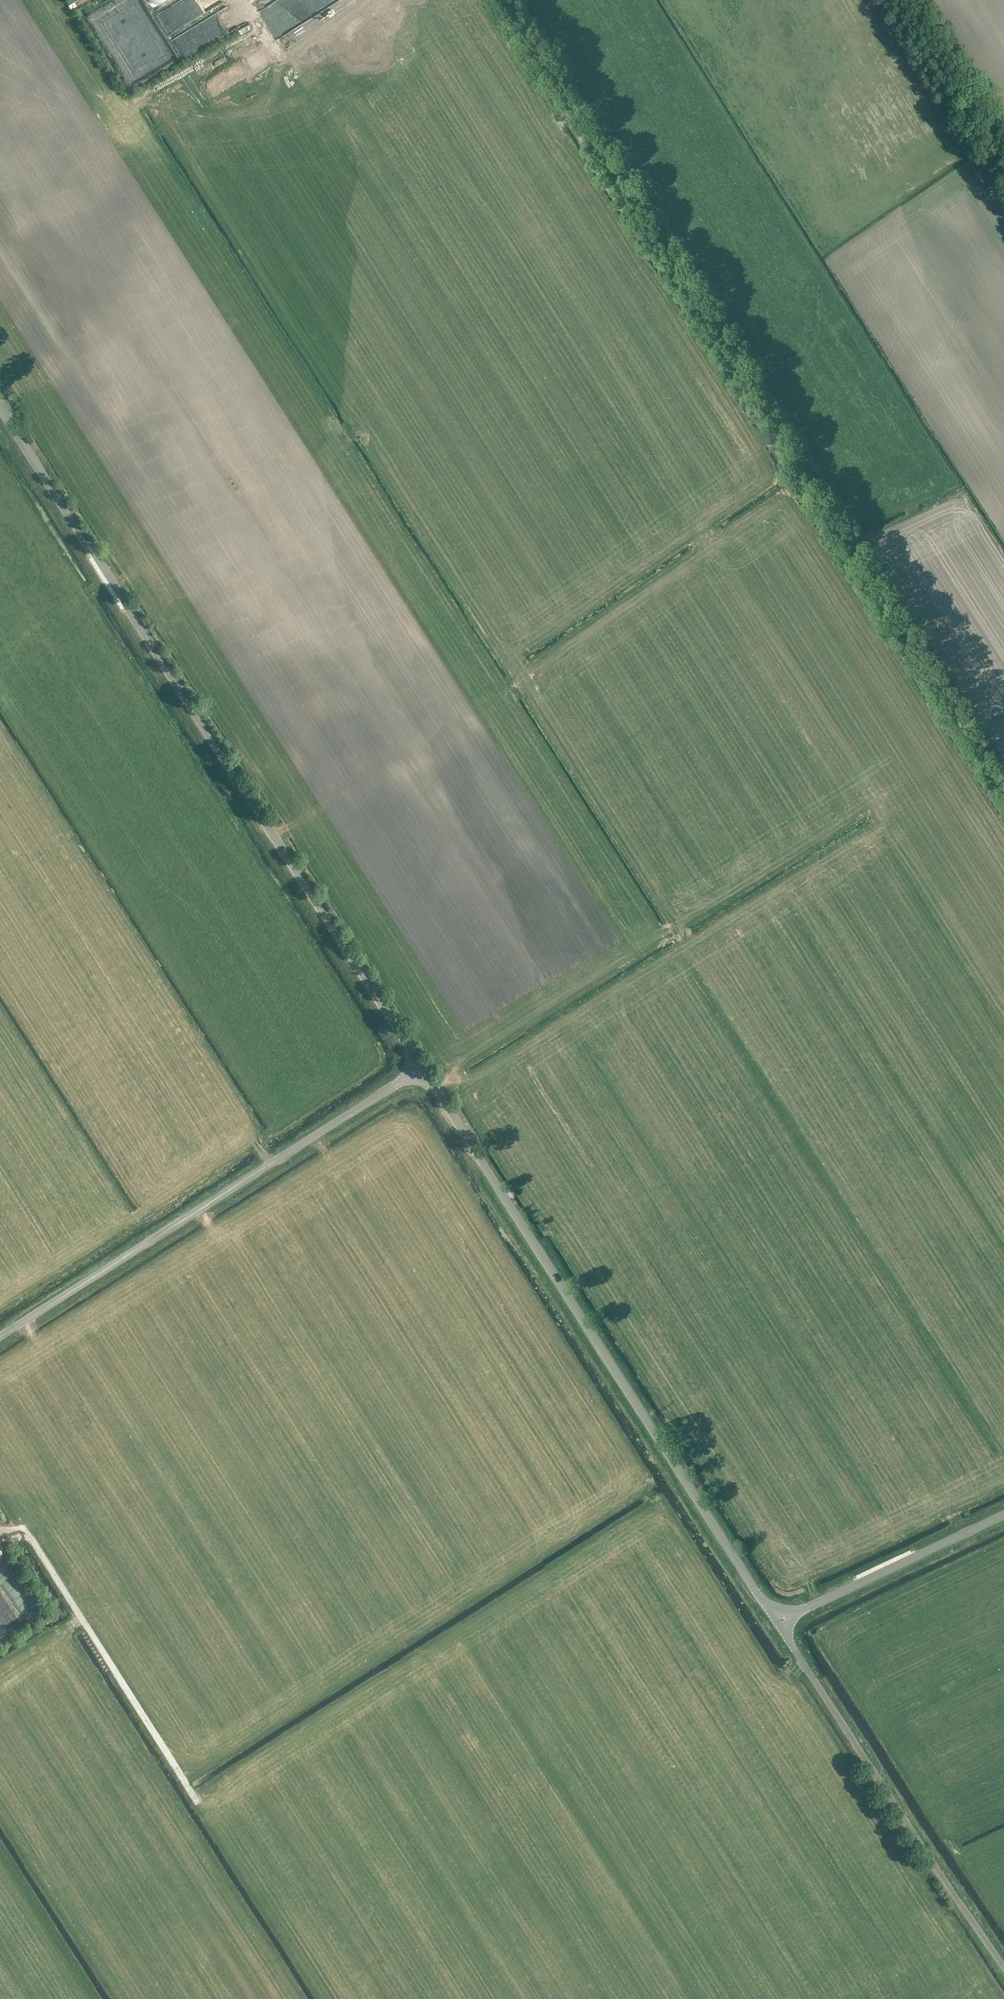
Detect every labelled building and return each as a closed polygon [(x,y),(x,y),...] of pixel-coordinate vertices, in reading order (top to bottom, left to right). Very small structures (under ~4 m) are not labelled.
[(162,5),(165,11),(178,5),(175,0),(165,0),(166,3),(162,5)]
